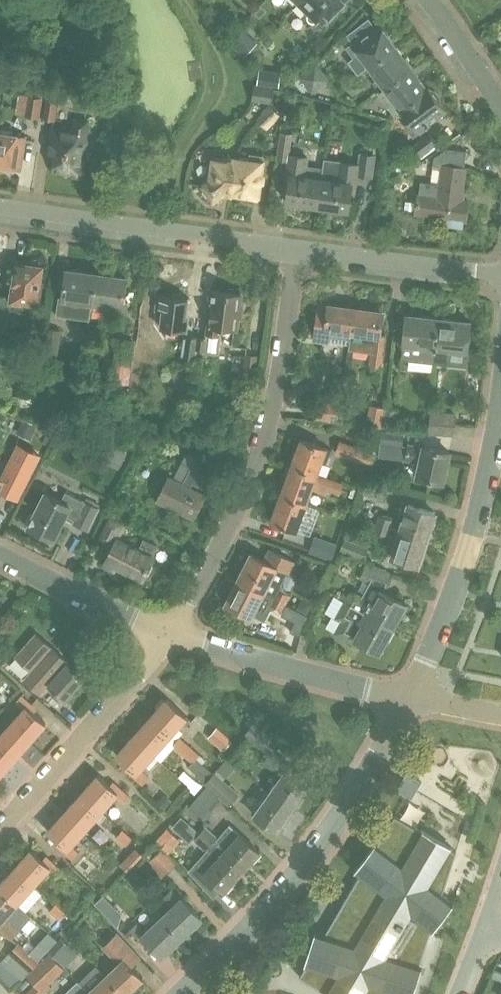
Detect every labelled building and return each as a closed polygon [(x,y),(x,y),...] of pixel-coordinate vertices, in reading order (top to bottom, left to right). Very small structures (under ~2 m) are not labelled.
[(299,0),(308,9),(307,12),(307,15),(308,19),(309,20),(313,22),(319,21),(323,25),(325,22),(324,20),(343,0),(300,0),(299,0)] [(347,46),(354,56),(348,60),(358,73),(369,65),(396,45),(379,22),(347,46)] [(396,45),(369,65),(378,77),(373,82),(380,92),(412,67),(396,45)] [(312,93),(313,92),(331,79),(317,61),(316,60),(298,74),(300,77),(311,92),(312,93)] [(412,67),(380,92),(385,99),(391,95),(400,107),(427,87),(412,67)] [(278,88),(280,73),(260,70),(258,85),(278,88)] [(427,87),(400,107),(401,108),(402,107),(410,118),(403,122),(413,136),(420,131),(428,125),(427,123),(446,109),(429,85),(427,87)] [(253,93),(252,101),(272,104),(274,89),(254,86),(253,93)] [(43,117),(43,118),(55,119),(58,102),(68,103),(69,94),(48,91),(46,98),(43,117)] [(43,96),(27,94),(24,114),(40,117),(43,96)] [(271,104),(257,118),(266,128),(281,114),(271,104)] [(83,172),(84,170),(84,169),(81,166),(87,120),(76,118),(74,130),(54,128),(53,127),(50,152),(57,153),(55,169),(70,171),(74,175),(75,175),(77,176),(79,175),(82,174),(83,172)] [(287,200),(317,204),(321,178),(323,167),(306,165),(307,157),(289,154),(292,133),(280,131),(276,159),(288,160),(286,174),(290,175),(287,200)] [(419,157),(436,144),(427,131),(410,145),(419,157)] [(13,167),(14,160),(17,158),(22,159),(25,135),(0,132),(0,165),(13,167)] [(321,178),(317,204),(348,208),(351,183),(355,184),(356,174),(371,176),(374,154),(359,152),(357,164),(340,161),(337,180),(321,178)] [(236,157),(232,193),(256,196),(257,186),(256,183),(262,180),(263,174),(259,171),(261,156),(249,154),(249,159),(236,157)] [(226,192),(232,193),(236,157),(225,156),(224,160),(211,158),(208,181),(203,183),(214,198),(226,192)] [(466,220),(469,201),(461,200),(466,167),(442,164),(438,196),(418,193),(415,212),(448,217),(447,223),(462,225),(463,219),(466,220)] [(15,271),(12,299),(11,299),(19,310),(35,312),(36,302),(41,265),(16,262),(15,271)] [(66,268),(62,297),(61,302),(57,301),(55,318),(89,323),(91,306),(96,272),(66,268)] [(96,272),(91,306),(119,310),(119,305),(122,306),(126,276),(96,272)] [(208,334),(219,335),(218,338),(232,340),(233,329),(237,330),(239,317),(236,312),(236,308),(240,304),(241,294),(212,290),(211,303),(208,334)] [(187,330),(188,317),(186,317),(189,296),(161,293),(159,308),(163,309),(161,327),(187,330)] [(7,329),(11,302),(6,300),(0,300),(0,329),(7,329)] [(329,328),(351,331),(354,307),(319,303),(314,339),(328,341),(329,328)] [(354,307),(351,331),(349,348),(371,351),(369,365),(381,366),(385,335),(380,334),(383,311),(354,307)] [(407,314),(403,342),(402,357),(435,361),(439,318),(407,314)] [(439,318),(435,361),(448,362),(449,347),(467,349),(470,321),(439,318)] [(61,329),(47,327),(43,352),(58,354),(61,329)] [(199,336),(184,334),(182,355),(196,357),(197,349),(199,336)] [(111,378),(127,380),(133,338),(116,336),(111,378)] [(199,336),(197,349),(206,350),(208,337),(199,336)] [(256,380),(259,353),(245,352),(242,379),(256,380)] [(9,392),(6,403),(17,406),(19,395),(9,392)] [(338,421),(340,402),(316,399),(314,419),(338,421)] [(381,427),(385,407),(370,404),(367,424),(381,427)] [(396,429),(398,407),(385,405),(382,427),(396,429)] [(453,435),(454,415),(430,413),(429,434),(453,435)] [(29,440),(35,426),(23,421),(17,434),(29,440)] [(381,429),(380,443),(379,455),(405,458),(405,459),(420,462),(417,475),(443,481),(449,453),(408,444),(403,444),(404,432),(381,429)] [(300,438),(290,465),(316,474),(322,460),(327,462),(331,449),(300,438)] [(369,464),(373,451),(339,440),(335,452),(369,464)] [(186,452),(178,468),(189,473),(194,463),(197,457),(186,452)] [(290,465),(280,493),(306,503),(312,487),(326,492),(327,488),(339,493),(342,483),(316,474),(290,465)] [(168,474),(156,499),(195,517),(207,493),(191,485),(184,482),(174,477),(168,474)] [(384,499),(387,485),(365,480),(361,493),(384,499)] [(65,490),(61,498),(46,491),(28,526),(53,539),(66,514),(76,518),(74,521),(88,528),(98,507),(65,490)] [(306,503),(280,493),(271,520),(297,530),(302,515),(306,517),(306,515),(315,518),(329,523),(333,511),(319,507),(319,508),(306,504),(306,503)] [(408,503),(400,530),(426,539),(435,512),(408,503)] [(378,514),(375,522),(391,527),(393,519),(378,514)] [(144,536),(138,548),(115,537),(122,523),(110,517),(100,538),(114,545),(104,564),(114,568),(116,565),(142,577),(153,556),(152,555),(158,543),(144,536)] [(391,527),(375,522),(373,530),(388,535),(391,527)] [(426,539),(400,530),(391,556),(418,565),(426,539)] [(331,557),(336,543),(316,537),(311,551),(331,557)] [(344,537),(340,550),(364,558),(368,545),(344,537)] [(252,553),(239,579),(287,601),(290,594),(286,592),(287,590),(282,583),(270,577),(276,565),(289,572),(294,561),(270,548),(265,559),(252,553)] [(387,588),(392,575),(370,567),(365,579),(387,588)] [(287,601),(239,579),(227,602),(251,615),(258,600),(269,606),(271,603),(283,610),(286,603),(287,601)] [(350,590),(344,602),(392,628),(406,603),(382,589),(376,600),(364,593),(362,597),(350,590)] [(392,628),(344,602),(336,617),(341,620),(335,632),(353,642),(355,638),(379,651),(392,628)] [(299,634),(309,615),(300,610),(290,630),(299,634)] [(27,680),(24,683),(38,696),(49,684),(65,698),(85,676),(37,633),(17,655),(35,672),(27,680)] [(22,709),(10,723),(29,740),(47,721),(31,707),(32,705),(21,695),(15,702),(22,709)] [(167,697),(151,716),(170,733),(186,714),(167,697)] [(151,716),(134,735),(153,752),(170,733),(151,716)] [(266,750),(275,739),(252,722),(244,734),(266,750)] [(12,760),(29,740),(10,723),(1,733),(0,732),(0,749),(12,760)] [(217,725),(208,736),(224,749),(233,738),(217,725)] [(153,752),(134,735),(117,754),(133,768),(130,772),(141,782),(147,775),(139,768),(153,752)] [(180,735),(176,739),(178,740),(202,762),(203,762),(206,758),(200,752),(199,753),(180,735)] [(205,781),(214,771),(203,762),(202,762),(178,740),(174,745),(192,761),(191,762),(188,765),(198,774),(198,775),(205,781)] [(0,749),(0,774),(12,760),(0,749)] [(283,774),(270,791),(292,808),(309,784),(297,775),(298,773),(269,752),(263,760),(283,774)] [(207,785),(219,796),(229,804),(239,793),(215,770),(214,771),(205,781),(204,782),(207,785)] [(405,794),(412,798),(417,790),(422,781),(406,772),(396,790),(405,794)] [(99,773),(82,792),(101,809),(115,794),(123,801),(129,795),(117,784),(115,787),(99,773)] [(209,806),(219,796),(207,785),(189,805),(195,810),(205,818),(213,809),(209,806)] [(270,791),(254,814),(277,830),(292,808),(270,791)] [(82,792),(65,811),(84,828),(101,809),(82,792)] [(158,799),(166,806),(172,801),(163,793),(158,799)] [(84,828),(65,811),(48,830),(64,844),(61,848),(72,858),(78,851),(70,844),(84,828)] [(395,814),(378,842),(376,841),(353,870),(359,875),(325,932),(315,929),(304,964),(306,965),(299,976),(325,991),(322,993),(413,993),(423,964),(420,963),(431,930),(432,931),(454,901),(443,892),(447,873),(452,848),(453,846),(421,827),(420,829),(395,814)] [(172,826),(179,832),(181,834),(191,823),(182,815),(172,826)] [(206,824),(199,831),(242,870),(260,851),(230,824),(219,836),(206,824)] [(181,838),(168,826),(156,839),(169,851),(181,838)] [(116,836),(125,844),(132,837),(123,828),(116,836)] [(242,870),(199,831),(193,838),(206,850),(202,855),(211,864),(205,871),(225,889),(242,870)] [(125,867),(141,850),(136,846),(120,863),(125,867)] [(32,847),(14,867),(33,885),(49,868),(57,875),(63,869),(52,859),(49,862),(32,847)] [(149,859),(164,875),(177,862),(162,847),(149,859)] [(0,882),(0,893),(29,919),(32,915),(18,902),(33,885),(14,867),(0,882)] [(175,904),(162,916),(182,936),(202,917),(182,897),(172,887),(165,894),(175,904)] [(0,893),(0,927),(12,938),(29,919),(0,893)] [(55,902),(49,910),(59,919),(65,912),(55,902)] [(162,916),(146,931),(137,921),(130,928),(143,942),(147,939),(162,955),(182,936),(162,916)] [(40,939),(49,947),(57,938),(48,930),(40,939)] [(122,960),(126,957),(129,960),(137,952),(117,932),(106,942),(122,960)] [(49,949),(51,951),(57,958),(70,946),(61,937),(49,949)] [(9,951),(30,970),(39,961),(17,942),(14,946),(9,951)] [(27,974),(30,970),(9,951),(2,961),(3,962),(22,979),(27,974)] [(65,966),(57,958),(51,951),(30,970),(27,974),(35,983),(24,993),(42,993),(52,985),(49,982),(65,966)] [(122,960),(107,975),(125,993),(143,975),(129,960),(126,957),(122,960)] [(495,968),(492,975),(500,979),(500,970),(495,968)] [(89,991),(88,992),(90,993),(123,993),(125,993),(107,975),(89,991)] [(88,992),(89,991),(78,979),(65,991),(68,993),(90,993),(88,992)]
